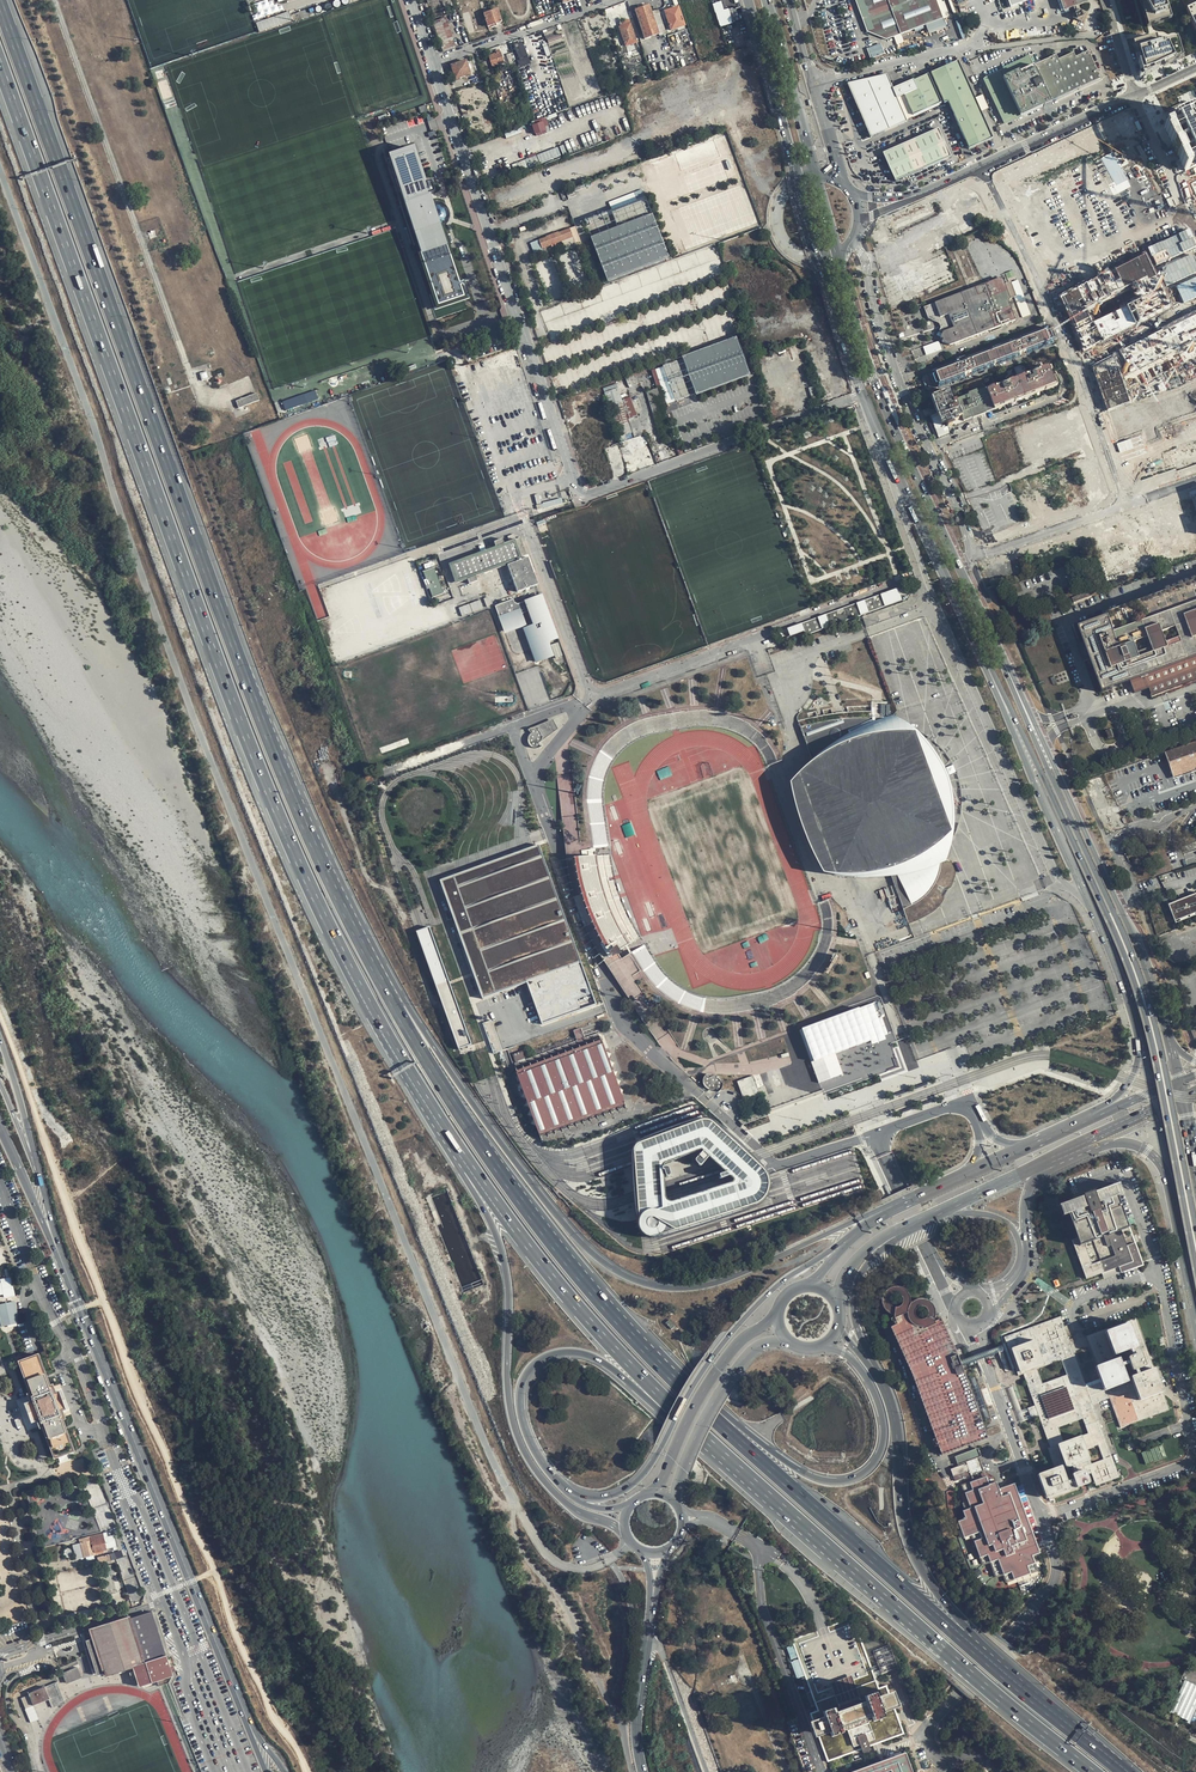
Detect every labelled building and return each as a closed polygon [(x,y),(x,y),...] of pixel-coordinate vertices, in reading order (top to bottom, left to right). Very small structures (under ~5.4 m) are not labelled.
[(443,0),(424,0),(442,52),(455,46),(448,30),(458,25),(455,16),(449,18),(443,0)] [(940,18),(934,0),(851,0),(863,32),(881,40),(940,18)] [(1070,9),(1075,7),(1077,12),(1074,18),(1082,23),(1087,14),(1079,9),(1078,6),(1089,2),(1088,0),(1067,0),(1070,9)] [(1145,26),(1169,19),(1163,0),(1138,0),(1145,26)] [(733,23),(728,8),(724,9),(721,1),(713,4),(720,27),(733,23)] [(1184,7),(1195,32),(1195,2),(1184,7)] [(648,7),(635,11),(645,40),(659,35),(652,15),(659,11),(657,8),(650,11),(648,7)] [(677,7),(663,12),(671,31),(684,25),(677,7)] [(497,10),(483,14),(489,28),(502,22),(497,10)] [(605,11),(588,18),(596,38),(613,31),(605,11)] [(1100,14),(1094,17),(1096,23),(1102,20),(1100,14)] [(626,20),(617,24),(626,45),(635,41),(626,20)] [(556,32),(553,28),(544,32),(545,37),(556,32)] [(1154,36),(1130,43),(1139,72),(1141,76),(1148,72),(1147,69),(1155,66),(1159,64),(1160,66),(1180,57),(1174,38),(1156,44),(1154,36)] [(512,43),(519,68),(531,64),(523,40),(512,43)] [(983,74),(985,76),(1008,122),(1098,77),(1086,51),(1074,57),(1071,51),(1054,59),(1051,54),(1036,60),(1031,50),(983,74)] [(499,52),(487,58),(493,68),(505,62),(499,52)] [(471,74),(465,61),(450,68),(455,81),(471,74)] [(955,64),(927,77),(941,105),(944,104),(965,150),(988,139),(955,64)] [(880,75),(844,84),(867,137),(902,122),(893,102),(900,98),(909,116),(937,104),(924,78),(889,93),(880,75)] [(477,100),(472,91),(459,96),(464,107),(477,100)] [(1172,124),(1194,167),(1195,166),(1195,116),(1195,113),(1172,124)] [(535,135),(546,132),(543,122),(532,125),(535,135)] [(879,154),(892,180),(946,160),(935,132),(879,154)] [(431,198),(412,143),(388,152),(404,205),(400,206),(440,321),(472,310),(446,234),(444,235),(440,224),(442,223),(444,222),(445,219),(445,217),(444,216),(441,215),(439,215),(437,216),(434,209),(439,207),(435,197),(431,198)] [(525,168),(561,156),(558,147),(522,160),(525,168)] [(643,200),(613,211),(618,222),(648,210),(643,200)] [(666,258),(651,217),(588,237),(605,280),(666,258)] [(570,225),(538,236),(543,245),(574,234),(570,225)] [(1195,248),(1195,245),(1190,230),(1149,247),(1156,264),(1195,248)] [(943,258),(941,253),(944,253),(943,250),(935,253),(937,260),(943,258)] [(1017,319),(1010,302),(1012,298),(1004,278),(1001,276),(924,307),(929,319),(941,324),(943,330),(940,335),(943,337),(942,339),(944,341),(943,343),(950,345),(1017,319)] [(1053,342),(1048,329),(1047,328),(1027,335),(1032,349),(1053,342)] [(1032,349),(1027,335),(932,371),(937,385),(1032,349)] [(735,339),(683,360),(698,399),(750,378),(735,339)] [(940,341),(924,346),(926,354),(942,350),(940,341)] [(675,362),(663,366),(676,401),(688,397),(675,362)] [(962,394),(959,386),(938,394),(930,397),(938,418),(940,424),(945,422),(946,427),(953,424),(953,425),(962,421),(962,419),(992,408),(991,407),(1013,399),(1033,391),(1044,387),(1053,384),(1052,381),(1047,366),(985,389),(984,386),(962,394)] [(604,398),(620,442),(634,437),(628,419),(639,416),(641,421),(657,416),(666,439),(673,437),(658,389),(647,392),(643,380),(628,385),(631,394),(620,397),(619,393),(604,398)] [(286,410),(319,399),(316,390),(283,401),(286,410)] [(1034,394),(1033,391),(1013,399),(1014,401),(1014,402),(1034,395),(1034,394)] [(257,392),(236,400),(239,408),(260,400),(257,392)] [(991,407),(992,408),(992,410),(1002,406),(1014,401),(1013,399),(991,407)] [(962,419),(962,421),(992,410),(992,408),(962,419)] [(940,424),(938,418),(932,421),(937,434),(947,430),(946,427),(942,428),(940,424)] [(515,538),(511,540),(509,541),(506,535),(504,536),(506,542),(504,543),(502,538),(494,541),(496,547),(451,566),(460,589),(471,584),(473,588),(481,585),(479,580),(503,570),(513,596),(534,588),(515,538)] [(1009,570),(1020,566),(1017,558),(1006,561),(1009,570)] [(445,593),(435,566),(425,571),(435,596),(445,593)] [(1126,605),(1103,613),(1105,616),(1076,627),(1100,693),(1143,677),(1151,698),(1195,681),(1195,579),(1126,605)] [(1073,603),(1091,595),(1089,590),(1071,598),(1073,603)] [(552,640),(536,599),(526,602),(521,599),(520,595),(486,609),(496,634),(512,628),(516,618),(515,616),(524,612),(530,627),(519,631),(532,664),(546,658),(542,647),(544,643),(552,640)] [(883,609),(879,597),(861,604),(866,615),(883,609)] [(858,618),(854,606),(822,618),(826,630),(858,618)] [(820,632),(815,621),(798,627),(802,639),(820,632)] [(554,657),(562,655),(559,641),(551,643),(554,657)] [(769,765),(779,762),(771,745),(759,732),(754,729),(746,722),(726,714),(717,713),(707,711),(695,712),(674,714),(670,714),(649,719),(643,721),(628,728),(622,731),(601,751),(600,755),(590,777),(589,797),(591,824),(594,834),(598,834),(601,857),(572,861),(575,884),(584,920),(614,962),(630,955),(640,972),(659,990),(674,1002),(698,1011),(702,1013),(731,1014),(736,1013),(757,1010),(759,1010),(776,1004),(783,1002),(794,995),(802,990),(819,973),(830,956),(833,940),(835,935),(835,917),(830,900),(820,903),(824,920),(822,933),(817,954),(806,967),(792,979),(777,989),(756,996),(730,999),(704,998),(684,991),(663,975),(644,946),(632,923),(617,887),(610,856),(603,800),(603,781),(612,760),(628,744),(647,734),(671,728),(707,725),(724,726),(741,732),(751,740),(762,751),(769,765)] [(800,727),(813,762),(799,775),(799,777),(799,781),(801,786),(803,791),(805,794),(806,793),(830,857),(828,858),(829,862),(832,870),(834,874),(835,875),(837,876),(859,877),(874,877),(890,875),(903,909),(917,902),(924,896),(930,890),(935,883),(939,873),(940,866),(940,861),(921,868),(918,860),(924,856),(930,850),(934,845),(940,838),(942,833),(944,826),(945,822),(944,817),(942,814),(935,799),(931,789),(924,770),(920,754),(918,748),(916,745),(912,742),(907,739),(898,735),(892,734),(884,733),(872,733),(869,726),(878,722),(880,721),(887,718),(867,718),(845,719),(822,722),(800,727)] [(529,729),(531,734),(529,736),(528,740),(528,743),(531,747),(533,748),(537,749),(541,747),(539,743),(558,729),(553,720),(529,729)] [(1162,754),(1169,776),(1195,766),(1195,742),(1162,754)] [(1169,776),(1171,780),(1195,771),(1195,766),(1169,776)] [(460,873),(441,880),(483,999),(528,983),(543,1023),(597,1004),(540,844),(533,847),(521,851),(511,855),(501,858),(481,866),(470,870),(460,873)] [(1168,898),(1166,891),(1159,893),(1161,900),(1168,898)] [(1167,903),(1174,922),(1195,914),(1195,893),(1167,903)] [(431,927),(417,931),(460,1049),(473,1044),(431,927)] [(873,1044),(887,1039),(874,1003),(800,1030),(819,1083),(843,1074),(836,1054),(872,1041),(873,1044)] [(502,1048),(492,1020),(485,1022),(493,1046),(496,1045),(497,1050),(502,1048)] [(573,1031),(578,1044),(598,1036),(596,1031),(585,1035),(582,1028),(573,1031)] [(628,1112),(601,1035),(598,1036),(578,1044),(515,1066),(544,1143),(628,1112)] [(714,1075),(710,1077),(708,1074),(705,1076),(703,1078),(703,1082),(704,1085),(706,1087),(709,1090),(712,1089),(715,1089),(716,1088),(718,1092),(721,1089),(723,1086),(722,1082),(721,1078),(718,1076),(714,1075)] [(754,1075),(738,1081),(745,1100),(761,1094),(754,1075)] [(713,1124),(709,1122),(707,1121),(703,1121),(700,1121),(640,1143),(637,1145),(635,1147),(634,1149),(634,1153),(639,1220),(639,1225),(640,1228),(641,1230),(643,1233),(646,1236),(649,1237),(653,1238),(657,1237),(754,1206),(758,1204),(760,1203),(762,1201),(764,1198),(766,1196),(767,1193),(768,1188),(769,1184),(768,1180),(767,1176),(765,1173),(764,1171),(763,1170),(762,1168),(713,1124)] [(1078,1235),(1076,1236),(1073,1237),(1087,1276),(1133,1259),(1122,1228),(1129,1225),(1113,1182),(1092,1190),(1093,1193),(1096,1200),(1089,1203),(1086,1195),(1085,1193),(1065,1201),(1078,1235)] [(1096,1200),(1093,1193),(1086,1195),(1089,1203),(1096,1200)] [(0,1283),(0,1295),(3,1294),(4,1297),(14,1295),(10,1277),(0,1280),(0,1281),(0,1283)] [(986,1427),(966,1373),(963,1363),(961,1357),(953,1340),(947,1328),(940,1312),(933,1311),(933,1308),(932,1304),(931,1302),(929,1300),(924,1297),(918,1296),(915,1296),(911,1297),(908,1300),(908,1296),(907,1290),(904,1286),(899,1283),(895,1282),(891,1282),(888,1283),(885,1285),(883,1286),(881,1290),(880,1293),(880,1298),(882,1304),(886,1308),(888,1309),(892,1311),(893,1312),(889,1314),(892,1321),(887,1323),(909,1369),(932,1434),(930,1435),(932,1442),(935,1441),(940,1454),(989,1436),(986,1427)] [(19,1321),(14,1301),(0,1304),(0,1319),(2,1327),(11,1325),(10,1323),(19,1321)] [(1046,1502),(1094,1485),(1095,1490),(1122,1480),(1094,1404),(1109,1399),(1120,1429),(1171,1411),(1170,1409),(1153,1358),(1150,1351),(1138,1317),(1137,1315),(1083,1334),(1098,1378),(1085,1382),(1061,1314),(1001,1335),(1003,1342),(1005,1348),(1016,1377),(1022,1374),(1054,1459),(1033,1466),(1046,1502)] [(1005,1348),(1003,1342),(961,1357),(963,1363),(1005,1348)] [(30,1402),(26,1404),(33,1422),(36,1421),(37,1423),(39,1425),(40,1427),(44,1426),(56,1458),(75,1451),(63,1419),(66,1418),(63,1410),(65,1410),(58,1391),(56,1392),(53,1384),(50,1385),(38,1354),(19,1361),(31,1393),(28,1394),(30,1402)] [(976,1376),(966,1373),(986,1427),(992,1419),(976,1376)] [(1146,1464),(1167,1456),(1163,1445),(1142,1453),(1146,1464)] [(955,1516),(961,1533),(969,1530),(970,1534),(980,1560),(988,1558),(990,1562),(994,1573),(1001,1571),(1003,1575),(1004,1579),(1035,1567),(1030,1553),(1038,1550),(1013,1480),(997,1486),(994,1477),(987,1480),(984,1472),(961,1481),(962,1486),(968,1503),(963,1504),(960,1506),(962,1513),(955,1516)] [(84,1557),(104,1553),(107,1552),(104,1540),(103,1535),(80,1541),(81,1545),(84,1557)] [(111,1538),(104,1540),(107,1552),(114,1551),(111,1538)] [(84,1557),(81,1545),(74,1546),(77,1561),(83,1560),(84,1560),(95,1558),(95,1557),(104,1555),(104,1553),(84,1557)] [(112,1562),(111,1557),(98,1560),(99,1565),(112,1562)] [(152,1612),(85,1632),(98,1676),(133,1666),(139,1685),(171,1675),(152,1612)] [(893,1704),(886,1685),(879,1688),(861,1641),(853,1617),(829,1626),(823,1628),(792,1640),(818,1711),(811,1714),(818,1734),(828,1762),(861,1750),(870,1747),(904,1734),(893,1704)] [(82,1676),(77,1666),(62,1673),(66,1683),(82,1676)] [(1182,1680),(1183,1681),(1171,1712),(1189,1721),(1195,1704),(1195,1676),(1185,1672),(1182,1680)] [(57,1682),(45,1687),(49,1697),(50,1699),(62,1694),(57,1682)] [(32,1704),(49,1697),(45,1687),(28,1693),(29,1694),(21,1698),(26,1708),(33,1705),(32,1704)] [(64,1700),(62,1694),(50,1699),(53,1707),(59,1705),(59,1702),(64,1700)] [(905,1753),(855,1771),(912,1771),(905,1753)]
